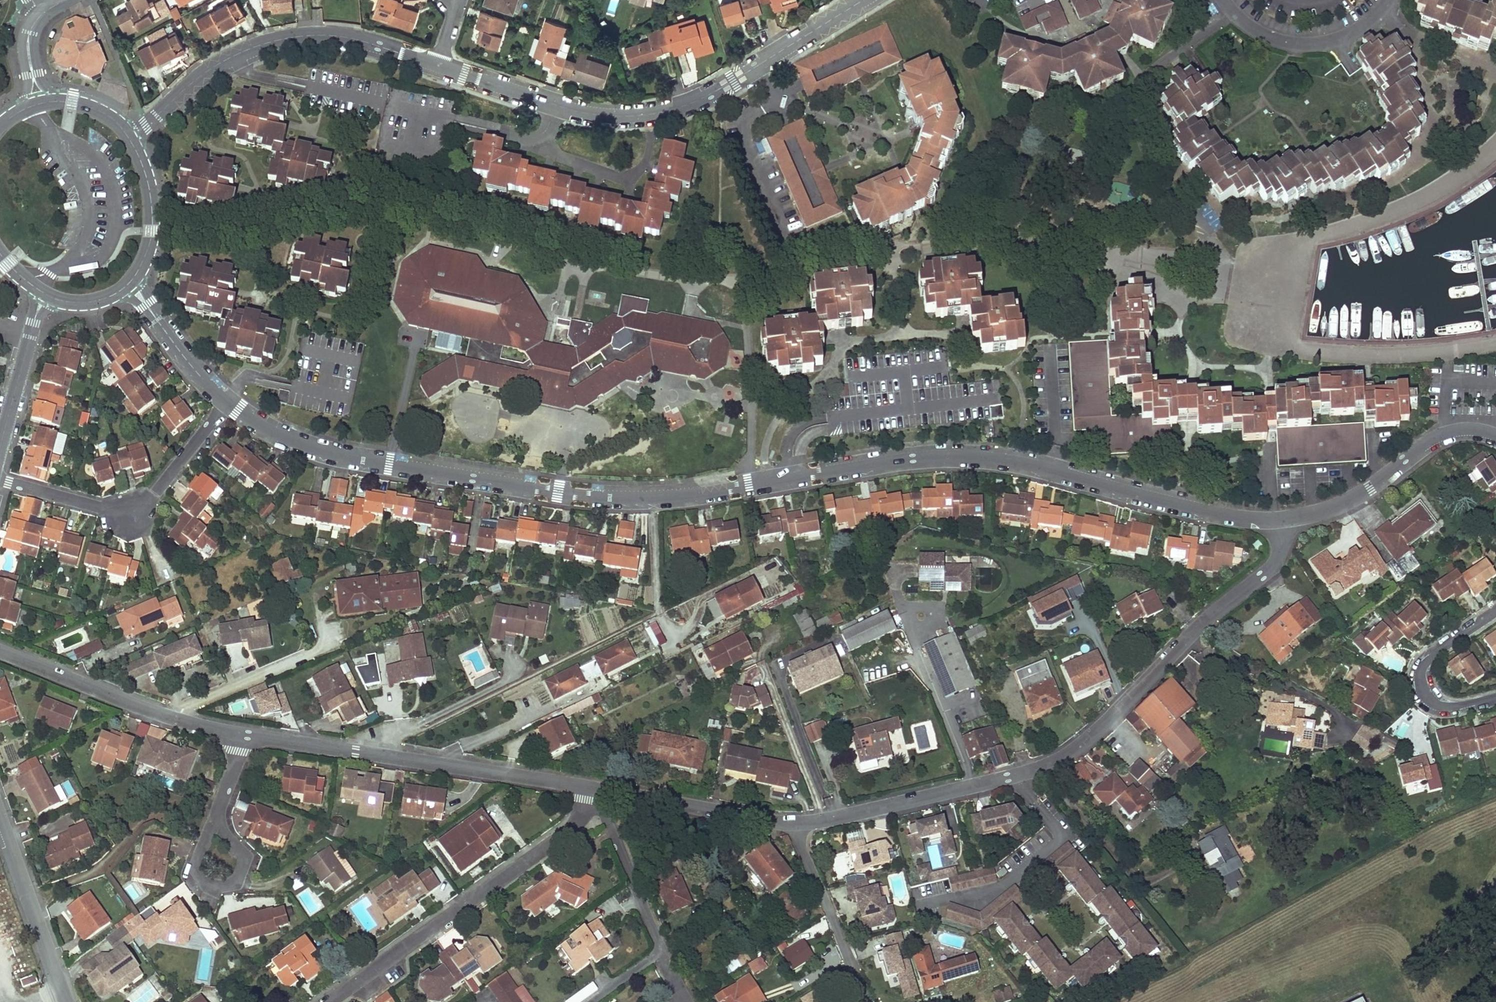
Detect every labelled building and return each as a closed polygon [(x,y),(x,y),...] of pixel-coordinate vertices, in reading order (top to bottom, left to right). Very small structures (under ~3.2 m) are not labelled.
[(116,15),(126,33),(153,20),(149,11),(145,4),(147,2),(146,0),(133,0),(135,5),(129,9),(116,15)] [(125,2),(129,9),(135,5),(133,0),(129,0),(125,2)] [(145,4),(149,11),(153,20),(170,11),(169,9),(164,0),(152,0),(147,2),(145,4)] [(194,20),(203,36),(219,27),(236,18),(237,20),(244,16),(235,0),(227,0),(227,1),(194,20)] [(374,12),(390,17),(389,21),(412,29),(417,11),(396,4),(397,0),(377,0),(374,12)] [(489,2),(507,8),(510,0),(489,0),(489,2)] [(720,4),(726,20),(744,14),(745,17),(762,11),(760,6),(758,0),(733,0),(720,4)] [(760,6),(770,2),(773,11),(783,9),(782,5),(797,0),(758,0),(760,6)] [(782,5),(783,9),(798,4),(797,0),(782,5)] [(1099,9),(1095,0),(1091,0),(1085,2),(1073,7),(1078,18),(1099,9)] [(1112,25),(1107,35),(1121,49),(1126,38),(1131,40),(1151,50),(1154,45),(1151,38),(1154,33),(1157,26),(1160,20),(1167,18),(1170,13),(1150,3),(1150,1),(1147,0),(1125,0),(1122,6),(1112,2),(1115,9),(1120,11),(1115,20),(1111,19),(1103,21),(1112,25)] [(1493,13),(1474,6),(1467,3),(1467,2),(1461,0),(1416,0),(1415,2),(1420,4),(1418,9),(1422,11),(1426,13),(1423,20),(1421,24),(1431,28),(1429,32),(1428,34),(1436,37),(1437,34),(1437,32),(1439,34),(1443,36),(1444,33),(1453,37),(1452,40),(1452,42),(1459,45),(1460,43),(1476,50),(1478,47),(1488,50),(1493,37),(1495,38),(1495,5),(1493,13)] [(1057,2),(1020,19),(1026,31),(1038,26),(1035,21),(1049,15),(1051,20),(1063,15),(1057,2)] [(1107,13),(1103,21),(1111,19),(1115,20),(1120,11),(1115,9),(1112,2),(1107,13)] [(180,16),(175,6),(169,9),(170,11),(174,19),(180,16)] [(507,20),(482,11),(476,27),(482,30),(485,30),(481,42),(487,44),(498,48),(507,20)] [(390,17),(374,12),(373,16),(382,19),(389,21),(390,17)] [(744,14),(726,20),(728,26),(739,23),(746,21),(745,17),(744,14)] [(1067,26),(1063,15),(1051,20),(1041,24),(1046,35),(1067,26)] [(694,17),(678,22),(680,26),(696,21),(694,17)] [(203,36),(205,39),(220,30),(237,20),(236,18),(219,27),(203,36)] [(1160,20),(1157,26),(1162,28),(1167,18),(1160,20)] [(713,48),(704,19),(696,21),(680,26),(678,22),(665,25),(666,27),(672,47),(673,49),(692,43),(695,54),(703,52),(713,48)] [(565,26),(546,20),(534,55),(552,62),(550,69),(561,72),(566,57),(556,54),(565,26)] [(70,23),(61,26),(59,28),(50,51),(47,59),(52,70),(68,76),(84,82),(95,78),(96,74),(99,67),(101,66),(83,26),(80,27),(70,23)] [(859,78),(901,60),(886,24),(795,64),(803,83),(810,100),(859,78)] [(164,26),(147,34),(151,42),(168,33),(164,26)] [(650,40),(626,48),(631,66),(651,59),(657,56),(656,53),(672,47),(666,27),(648,33),(650,40)] [(151,42),(137,49),(147,67),(166,56),(176,51),(178,54),(185,50),(174,29),(168,33),(151,42)] [(1065,57),(1059,61),(1060,77),(1071,72),(1073,75),(1081,96),(1087,93),(1089,87),(1096,84),(1103,81),(1109,79),(1117,81),(1121,79),(1112,59),(1103,38),(1088,43),(1084,34),(1083,35),(1081,42),(1083,46),(1074,50),(1072,45),(1064,42),(1068,52),(1064,54),(1065,57)] [(1074,38),(1064,42),(1072,45),(1074,50),(1083,46),(1081,42),(1083,35),(1074,38)] [(1105,37),(1103,38),(1112,59),(1123,54),(1125,53),(1121,49),(1107,35),(1105,37)] [(1012,47),(1001,44),(997,58),(1008,61),(1006,66),(1000,87),(1006,89),(1013,85),(1018,87),(1026,89),(1031,90),(1035,97),(1041,99),(1047,78),(1049,74),(1060,77),(1059,61),(1052,59),(1054,55),(1049,53),(1051,44),(1044,48),(1043,52),(1034,50),(1035,45),(1031,38),(1028,47),(1013,43),(1012,47)] [(1042,41),(1031,38),(1035,45),(1034,50),(1043,52),(1044,48),(1051,44),(1042,41)] [(1131,40),(1126,38),(1121,49),(1125,53),(1131,40)] [(1395,40),(1392,42),(1399,51),(1402,49),(1395,40)] [(1175,82),(1170,85),(1171,88),(1174,92),(1167,96),(1162,100),(1168,108),(1165,110),(1169,117),(1172,115),(1178,123),(1176,125),(1180,132),(1177,134),(1175,136),(1179,142),(1176,144),(1175,145),(1179,152),(1178,153),(1184,162),(1185,161),(1191,169),(1194,167),(1197,165),(1201,171),(1198,173),(1197,175),(1206,188),(1207,186),(1214,195),(1215,195),(1220,203),(1232,195),(1235,200),(1242,195),(1245,199),(1250,195),(1251,196),(1257,192),(1259,195),(1263,200),(1270,196),(1272,199),(1274,201),(1280,197),(1282,200),(1284,203),(1293,198),(1294,199),(1302,194),(1301,192),(1308,187),(1310,190),(1312,193),(1319,189),(1321,192),(1327,187),(1330,190),(1332,193),(1341,187),(1342,189),(1357,179),(1360,182),(1361,184),(1374,175),(1376,178),(1377,179),(1386,174),(1387,176),(1402,165),(1400,162),(1407,158),(1403,152),(1401,149),(1407,145),(1406,143),(1413,139),(1417,136),(1419,135),(1415,128),(1422,122),(1419,117),(1415,110),(1418,109),(1412,100),(1414,99),(1404,86),(1408,84),(1411,82),(1407,75),(1410,73),(1404,64),(1407,63),(1403,57),(1407,54),(1403,48),(1402,49),(1399,51),(1392,42),(1389,44),(1383,48),(1381,45),(1378,41),(1373,45),(1371,42),(1364,46),(1365,48),(1368,52),(1362,56),(1359,58),(1365,66),(1363,67),(1367,73),(1371,79),(1382,93),(1380,94),(1384,100),(1383,101),(1388,108),(1387,109),(1390,116),(1386,119),(1389,124),(1385,127),(1389,132),(1382,137),(1383,138),(1377,142),(1376,140),(1370,144),(1367,140),(1361,145),(1356,149),(1354,147),(1347,152),(1346,149),(1340,154),(1338,151),(1331,156),(1330,154),(1325,158),(1322,155),(1316,159),(1310,163),(1307,159),(1301,163),(1299,161),(1293,165),(1289,159),(1283,164),(1280,162),(1275,165),(1273,163),(1268,166),(1267,165),(1261,168),(1259,166),(1252,171),(1248,166),(1241,171),(1216,134),(1209,139),(1196,121),(1206,113),(1204,111),(1218,101),(1212,91),(1217,87),(1213,81),(1208,83),(1205,78),(1201,81),(1197,83),(1192,77),(1190,74),(1182,80),(1180,77),(1179,75),(1173,79),(1175,82)] [(1452,42),(1450,46),(1458,49),(1459,47),(1475,54),(1476,50),(1460,43),(1459,45),(1452,42)] [(575,61),(566,57),(561,72),(590,82),(603,87),(610,66),(586,57),(577,55),(575,61)] [(1359,58),(1355,60),(1361,69),(1363,67),(1365,66),(1359,58)] [(933,64),(928,66),(926,60),(904,70),(907,76),(903,78),(901,83),(903,89),(908,91),(910,95),(907,97),(910,105),(914,104),(916,108),(914,112),(915,114),(917,119),(921,120),(923,124),(924,126),(926,131),(920,144),(923,145),(920,153),(939,160),(941,154),(944,154),(948,146),(952,147),(955,139),(951,137),(954,131),(957,132),(961,130),(963,124),(961,119),(957,118),(955,112),(952,107),(953,102),(951,96),(946,94),(945,90),(948,89),(944,81),(941,82),(939,77),(941,73),(938,66),(933,64)] [(1407,63),(1404,64),(1410,73),(1413,70),(1407,63)] [(1188,71),(1180,77),(1182,80),(1190,74),(1188,71)] [(1196,74),(1192,77),(1197,83),(1201,81),(1196,74)] [(1087,93),(1098,89),(1096,84),(1089,87),(1087,93)] [(1408,84),(1404,86),(1414,99),(1417,97),(1408,84)] [(1171,88),(1165,92),(1167,96),(1174,92),(1171,88)] [(1031,90),(1026,89),(1024,95),(1035,97),(1031,90)] [(274,145),(283,147),(287,131),(278,129),(279,124),(279,121),(284,122),(285,115),(281,114),(283,106),(284,102),(273,99),(273,101),(265,99),(263,106),(256,104),(259,94),(251,92),(250,95),(242,93),(240,101),(234,100),(232,110),(237,111),(235,119),(232,119),(228,134),(236,136),(238,136),(237,143),(245,145),(247,146),(248,139),(262,143),(261,149),(263,149),(271,151),(273,152),(274,145)] [(1162,100),(1159,102),(1165,110),(1168,108),(1162,100)] [(1172,115),(1169,117),(1175,126),(1176,125),(1178,123),(1172,115)] [(823,166),(802,119),(785,127),(767,135),(807,226),(843,210),(823,166)] [(714,132),(703,132),(703,142),(714,143),(714,132)] [(1365,137),(1358,141),(1361,145),(1367,140),(1365,137)] [(248,139),(247,146),(261,149),(262,143),(248,139)] [(1407,145),(1401,149),(1403,152),(1409,148),(1408,146),(1415,141),(1413,139),(1406,143),(1407,145)] [(666,219),(669,207),(671,201),(678,201),(682,187),(686,187),(691,167),(684,165),(687,150),(665,145),(660,167),(658,174),(657,179),(654,188),(647,187),(643,202),(642,209),(636,207),(622,204),(622,201),(600,197),(593,195),(587,194),(587,189),(575,185),(572,185),(572,182),(558,179),(558,177),(550,175),(543,174),(529,170),(530,166),(522,164),(522,161),(513,159),(507,158),(502,156),(503,152),(505,145),(485,140),(484,148),(480,147),(477,159),(473,175),(489,179),(488,185),(508,190),(531,196),(529,204),(550,209),(551,205),(566,208),(566,211),(569,212),(581,216),(579,224),(599,229),(601,223),(616,227),(616,230),(623,231),(623,234),(643,240),(645,233),(659,236),(664,218),(666,219)] [(274,145),(273,152),(272,155),(276,156),(275,164),(271,163),(268,179),(276,181),(278,181),(276,187),(286,189),(286,190),(288,183),(303,187),(301,193),(302,193),(312,195),(314,189),(315,189),(323,191),(327,175),(321,174),(322,167),(330,168),(332,158),(319,155),(320,152),(312,151),(312,149),(307,147),(296,145),(296,147),(288,145),(287,148),(283,147),(274,145)] [(1175,145),(1172,148),(1176,154),(1174,155),(1180,165),(1182,163),(1188,171),(1191,169),(1185,161),(1184,162),(1178,153),(1179,152),(1175,145)] [(939,160),(920,153),(914,170),(894,178),(887,181),(862,191),(865,200),(858,203),(868,229),(877,225),(879,231),(935,207),(949,164),(939,160)] [(184,163),(181,174),(186,175),(185,182),(182,181),(178,197),(186,199),(187,199),(186,206),(194,208),(196,208),(197,202),(212,206),(211,212),(212,212),(221,214),(223,208),(225,208),(232,210),(236,194),(227,192),(228,188),(229,184),(233,185),(234,178),(231,177),(233,169),(234,164),(223,161),(222,164),(215,162),(213,169),(206,167),(208,157),(200,155),(199,158),(191,156),(190,165),(184,163)] [(1386,174),(1377,179),(1379,183),(1388,177),(1389,179),(1405,168),(1402,165),(1387,176),(1386,174)] [(330,168),(322,167),(321,174),(327,175),(328,175),(330,168)] [(695,168),(691,167),(686,187),(690,188),(695,168)] [(1197,175),(1194,176),(1203,190),(1204,189),(1211,198),(1212,197),(1217,205),(1220,203),(1215,195),(1214,195),(1207,186),(1206,188),(1197,175)] [(1374,175),(1361,184),(1363,187),(1376,178),(1374,175)] [(1341,187),(1332,193),(1334,197),(1343,191),(1344,193),(1360,182),(1357,179),(1342,189),(1341,187)] [(1116,180),(1107,200),(1128,208),(1137,189),(1116,180)] [(303,187),(288,183),(286,190),(301,193),(303,187)] [(508,190),(488,185),(487,189),(507,194),(508,190)] [(1293,198),(1284,203),(1286,206),(1295,201),(1296,202),(1304,197),(1303,195),(1310,190),(1308,187),(1301,192),(1302,194),(1294,199),(1293,198)] [(212,206),(197,202),(196,208),(211,212),(212,206)] [(550,209),(529,204),(528,208),(549,213),(550,209)] [(579,224),(578,228),(598,233),(599,229),(579,224)] [(623,234),(622,238),(642,243),(643,240),(623,234)] [(296,246),(294,256),(299,258),(298,265),(294,264),(291,280),(299,282),(301,283),(299,289),(308,291),(309,291),(311,285),(325,289),(324,295),(326,295),(335,297),(336,291),(338,291),(345,293),(349,277),(341,275),(343,267),(347,268),(349,260),(345,259),(347,251),(348,247),(337,244),(336,247),(328,245),(326,252),(319,251),(321,240),(313,239),(312,241),(305,240),(303,248),(296,246)] [(394,304),(409,328),(430,333),(438,335),(436,348),(460,353),(463,341),(470,342),(465,361),(454,359),(423,379),(421,386),(429,399),(441,392),(442,389),(445,387),(447,388),(459,381),(473,384),(475,383),(479,383),(480,386),(531,398),(534,403),(569,411),(576,407),(584,409),(597,401),(597,399),(601,397),(603,397),(617,387),(626,382),(636,383),(637,380),(640,378),(644,380),(648,378),(647,375),(654,371),(689,378),(691,377),(695,377),(696,379),(704,381),(725,369),(745,370),(744,352),(730,350),(731,346),(717,325),(696,320),(662,313),(657,316),(647,314),(650,303),(622,297),(618,317),(612,315),(592,330),(593,326),(571,321),(571,322),(559,320),(557,326),(570,328),(568,338),(575,351),(542,345),(541,339),(545,323),(534,306),(517,280),(486,272),(483,268),(477,259),(429,248),(402,265),(394,304)] [(183,267),(181,278),(187,279),(185,287),(181,286),(177,302),(185,304),(187,304),(185,310),(195,313),(196,313),(197,306),(212,310),(210,316),(212,316),(220,318),(221,319),(223,312),(232,314),(236,298),(227,296),(228,293),(229,289),(233,289),(234,281),(231,281),(233,272),(234,268),(223,266),(222,268),(214,266),(213,273),(205,272),(207,262),(199,260),(198,262),(191,261),(190,269),(183,267)] [(972,306),(981,305),(979,289),(977,289),(976,283),(980,283),(979,272),(975,272),(974,265),(964,266),(964,263),(956,264),(956,269),(941,271),(941,266),(932,267),(932,269),(923,270),(924,278),(919,278),(920,289),(925,289),(925,295),(924,295),(926,311),(935,310),(936,317),(947,316),(946,310),(952,309),(953,315),(969,313),(973,313),(972,306)] [(817,331),(822,330),(845,328),(844,321),(851,320),(851,327),(862,326),(861,319),(872,318),(870,301),(868,302),(868,295),(872,295),(871,284),(866,284),(866,277),(856,278),(856,276),(847,277),(848,281),(833,283),(832,278),(823,279),(823,282),(814,283),(815,290),(809,291),(811,302),(815,301),(816,308),(815,308),(816,322),(817,331)] [(325,289),(311,285),(309,291),(324,295),(325,289)] [(1117,307),(1111,307),(1112,331),(1113,331),(1113,333),(1113,339),(1113,342),(1107,342),(1108,375),(1114,375),(1114,385),(1125,385),(1130,384),(1130,393),(1131,402),(1141,402),(1141,407),(1141,414),(1142,419),(1152,419),(1153,427),(1170,426),(1176,425),(1177,422),(1188,422),(1193,422),(1198,421),(1199,433),(1223,432),(1223,430),(1223,425),(1233,424),(1243,424),(1244,429),(1245,440),(1266,439),(1266,432),(1271,432),(1274,432),(1276,432),(1276,429),(1310,427),(1310,415),(1309,410),(1330,409),(1331,414),(1330,416),(1354,415),(1354,413),(1354,408),(1363,408),(1363,412),(1364,422),(1369,422),(1374,421),(1375,428),(1398,427),(1398,421),(1408,420),(1407,408),(1407,403),(1415,403),(1416,394),(1406,393),(1406,386),(1396,387),(1397,391),(1385,392),(1373,392),(1372,388),(1367,388),(1362,388),(1361,382),(1352,383),(1352,379),(1328,380),(1329,385),(1318,384),(1308,386),(1308,390),(1297,391),(1275,393),(1276,398),(1271,398),(1265,398),(1266,403),(1253,404),(1242,404),(1242,399),(1231,400),(1221,400),(1221,396),(1209,396),(1197,397),(1197,393),(1192,393),(1187,393),(1186,387),(1156,389),(1151,390),(1150,383),(1149,373),(1145,374),(1144,362),(1143,339),(1148,339),(1148,333),(1147,317),(1146,305),(1151,305),(1151,295),(1142,295),(1142,287),(1133,287),(1133,296),(1128,296),(1117,297),(1117,307)] [(973,313),(969,313),(972,340),(980,339),(981,352),(993,351),(993,346),(1005,345),(1005,350),(1017,349),(1016,347),(1025,346),(1023,330),(1021,330),(1020,322),(1019,322),(1018,315),(1014,315),(1013,309),(1013,302),(998,304),(998,305),(990,306),(990,304),(981,305),(972,306),(973,313)] [(212,310),(197,306),(196,313),(210,316),(212,310)] [(232,314),(223,312),(221,319),(221,323),(226,324),(225,331),(221,330),(217,347),(225,348),(226,349),(225,355),(234,357),(235,357),(236,351),(251,355),(250,361),(252,361),(261,363),(262,356),(265,357),(272,358),(276,343),(270,341),(271,334),(279,336),(281,325),(268,322),(269,320),(261,318),(261,316),(254,315),(246,313),(245,315),(237,313),(237,315),(232,314)] [(817,331),(816,322),(808,323),(808,321),(798,322),(798,327),(784,329),(783,324),(774,325),(774,327),(765,328),(765,336),(760,336),(762,347),(766,347),(767,353),(766,353),(767,370),(777,369),(778,375),(789,374),(789,367),(801,366),(802,372),(813,371),(812,364),(822,363),(821,348),(824,347),(822,330),(817,331)] [(136,335),(130,327),(122,333),(128,340),(131,338),(137,346),(142,342),(136,335)] [(122,333),(108,344),(118,360),(135,348),(137,346),(131,338),(128,340),(122,333)] [(279,336),(271,334),(270,341),(276,343),(277,343),(279,336)] [(59,360),(57,368),(65,371),(76,374),(81,354),(75,353),(77,343),(61,339),(57,350),(55,358),(59,360)] [(1107,341),(1069,343),(1074,431),(1086,430),(1088,444),(1100,442),(1101,455),(1156,451),(1156,439),(1171,438),(1170,426),(1153,427),(1152,419),(1142,419),(1141,414),(1111,416),(1108,375),(1107,342),(1107,341)] [(108,344),(101,348),(112,364),(116,362),(118,360),(108,344)] [(118,360),(116,362),(127,378),(135,373),(143,366),(138,358),(141,356),(135,348),(118,360)] [(251,355),(236,351),(235,357),(250,361),(251,355)] [(48,384),(46,393),(61,398),(64,389),(61,388),(65,371),(57,368),(46,365),(43,373),(41,382),(48,384)] [(162,365),(149,374),(154,380),(166,371),(162,365)] [(166,371),(154,380),(158,386),(171,377),(166,371)] [(127,378),(118,386),(128,399),(145,386),(139,379),(135,373),(127,378)] [(145,386),(128,399),(139,413),(156,401),(150,393),(145,386)] [(287,404),(289,392),(279,390),(276,402),(287,404)] [(33,410),(31,419),(51,424),(56,407),(59,408),(61,398),(46,393),(42,404),(35,402),(33,410)] [(178,397),(162,409),(176,428),(192,417),(186,408),(178,397)] [(990,408),(991,419),(1003,417),(1001,406),(990,408)] [(1310,427),(1276,429),(1276,432),(1279,467),(1365,462),(1363,424),(1310,427)] [(57,434),(38,429),(35,437),(32,436),(31,441),(29,447),(37,449),(52,453),(57,434)] [(222,445),(213,458),(228,470),(231,465),(239,472),(252,456),(237,444),(230,452),(222,445)] [(23,465),(20,476),(39,480),(41,470),(46,472),(52,453),(37,449),(34,458),(25,456),(23,465)] [(126,453),(117,455),(121,470),(131,468),(133,475),(150,471),(144,451),(127,455),(126,453)] [(109,461),(92,466),(98,485),(114,481),(112,473),(121,470),(117,455),(108,458),(109,461)] [(252,456),(239,472),(255,485),(258,482),(270,466),(262,459),(259,462),(252,456)] [(1476,469),(1492,494),(1495,491),(1495,468),(1494,465),(1491,460),(1476,469)] [(270,466),(258,482),(273,494),(285,479),(278,473),(281,469),(273,463),(270,466)] [(192,481),(187,488),(190,491),(205,503),(217,487),(201,475),(195,483),(192,481)] [(340,480),(333,478),(330,494),(338,495),(340,480)] [(348,481),(340,480),(338,495),(345,496),(348,481)] [(935,491),(922,491),(922,509),(952,510),(951,493),(951,486),(936,486),(935,491)] [(186,500),(179,508),(184,512),(193,519),(195,521),(208,505),(205,503),(190,491),(184,498),(186,500)] [(375,495),(366,494),(363,513),(382,516),(383,510),(386,493),(376,491),(375,495)] [(885,492),(869,495),(870,501),(873,518),(892,515),(903,513),(900,496),(886,497),(885,492)] [(402,495),(386,493),(383,510),(393,511),(393,518),(412,520),(415,504),(415,501),(402,499),(402,495)] [(952,510),(952,516),(982,516),(982,498),(968,498),(967,493),(951,493),(952,510)] [(311,499),(295,496),(291,516),(316,520),(319,502),(320,495),(312,494),(311,499)] [(1018,499),(1004,496),(1001,514),(1031,519),(1033,500),(1034,496),(1019,494),(1018,499)] [(851,498),(833,501),(832,497),(823,499),(827,525),(855,521),(856,527),(874,524),(873,518),(870,501),(852,503),(851,498)] [(35,500),(27,498),(23,513),(30,515),(35,500)] [(42,502),(35,500),(30,515),(37,517),(42,502)] [(1050,503),(1033,500),(1031,519),(1030,523),(1059,528),(1060,523),(1061,513),(1062,510),(1049,507),(1050,503)] [(473,502),(466,501),(463,516),(470,518),(473,502)] [(330,504),(319,502),(316,520),(316,523),(333,525),(336,505),(330,504)] [(424,506),(415,504),(412,520),(411,523),(431,525),(434,507),(434,503),(425,502),(424,506)] [(265,520),(275,507),(270,503),(259,515),(265,520)] [(491,505),(483,504),(480,520),(488,521),(491,505)] [(342,506),(336,505),(333,525),(350,529),(353,508),(342,506)] [(444,509),(434,507),(431,525),(431,529),(450,532),(452,524),(454,513),(444,512),(444,509)] [(1385,526),(1375,533),(1393,556),(1434,525),(1420,508),(1392,528),(1389,523),(1385,526)] [(784,510),(769,513),(769,517),(756,520),(759,537),(788,532),(785,514),(784,510)] [(801,511),(785,514),(788,532),(789,537),(820,532),(817,514),(802,517),(801,511)] [(184,512),(178,520),(179,521),(187,527),(193,519),(184,512)] [(23,516),(13,513),(11,520),(28,525),(30,515),(23,513),(23,516)] [(1074,517),(1074,515),(1067,514),(1066,524),(1072,525),(1074,517)] [(47,522),(37,519),(37,517),(30,515),(28,525),(45,530),(47,522)] [(892,515),(873,518),(874,524),(893,521),(892,515)] [(529,519),(519,516),(518,520),(515,540),(535,544),(538,523),(528,522),(529,519)] [(1070,533),(1081,535),(1110,542),(1113,525),(1114,519),(1099,516),(1098,521),(1084,518),(1084,519),(1074,517),(1072,525),(1070,533)] [(507,522),(498,521),(496,532),(495,541),(514,544),(515,540),(518,520),(508,518),(507,522)] [(179,521),(167,537),(182,549),(189,541),(194,545),(194,544),(206,529),(195,521),(193,519),(187,527),(179,521)] [(28,525),(11,520),(5,540),(22,545),(28,525)] [(57,523),(48,520),(47,522),(45,530),(42,539),(61,545),(65,532),(67,522),(58,520),(57,523)] [(548,525),(538,523),(535,544),(555,547),(556,540),(566,543),(568,525),(548,521),(548,525)] [(627,522),(620,521),(617,537),(625,538),(627,522)] [(714,522),(705,524),(706,529),(709,546),(739,541),(736,523),(722,525),(721,521),(714,522)] [(634,524),(627,522),(625,538),(631,539),(634,524)] [(1132,529),(1113,525),(1110,542),(1108,547),(1127,552),(1128,546),(1146,549),(1151,527),(1133,523),(1132,529)] [(460,526),(452,524),(450,532),(448,544),(465,547),(469,527),(460,526)] [(45,530),(28,525),(22,545),(39,550),(42,539),(45,530)] [(678,529),(669,531),(673,553),(691,550),(692,555),(711,553),(709,546),(706,529),(688,533),(687,527),(678,529)] [(206,529),(194,544),(202,549),(206,543),(215,550),(222,541),(206,529)] [(488,530),(479,529),(476,549),(493,552),(495,541),(496,532),(488,530)] [(61,545),(58,555),(78,560),(83,541),(74,538),(75,535),(65,532),(61,545)] [(584,538),(577,536),(574,556),(593,560),(594,553),(604,555),(606,545),(607,538),(585,534),(584,538)] [(1357,541),(1364,552),(1365,551),(1366,552),(1373,547),(1365,536),(1357,541)] [(1181,543),(1167,541),(1165,558),(1195,563),(1197,544),(1198,539),(1182,537),(1181,543)] [(1215,548),(1197,544),(1195,563),(1194,568),(1212,571),(1213,565),(1231,567),(1232,563),(1234,548),(1235,545),(1216,542),(1215,548)] [(90,545),(84,565),(108,572),(114,552),(90,545)] [(614,547),(606,545),(604,555),(602,565),(620,568),(623,548),(614,547)] [(1382,576),(1389,571),(1385,565),(1373,547),(1366,552),(1365,551),(1364,552),(1358,556),(1355,551),(1350,554),(1349,563),(1345,565),(1334,563),(1319,573),(1329,587),(1339,580),(1347,591),(1360,581),(1361,574),(1362,573),(1370,574),(1377,570),(1382,576)] [(631,549),(623,548),(620,568),(637,571),(640,551),(631,549)] [(1234,548),(1232,563),(1237,564),(1240,562),(1242,549),(1234,548)] [(1406,550),(1385,565),(1389,571),(1397,582),(1418,567),(1406,550)] [(124,554),(114,552),(108,572),(107,576),(127,581),(132,561),(123,558),(124,554)] [(1334,563),(1327,553),(1312,563),(1319,573),(1334,563)] [(920,556),(920,583),(927,583),(931,583),(930,591),(945,591),(945,586),(971,586),(971,567),(945,566),(945,556),(920,556)] [(286,559),(272,565),(275,571),(273,572),(276,579),(278,578),(281,585),(302,576),(298,569),(292,572),(286,559)] [(754,582),(717,598),(727,621),(767,602),(762,591),(782,582),(779,577),(783,575),(777,561),(751,573),(754,582)] [(1486,561),(1461,578),(1469,591),(1474,597),(1487,588),(1484,584),(1495,576),(1486,561)] [(1457,572),(1432,588),(1442,603),(1453,596),(1456,600),(1469,591),(1461,578),(1457,572)] [(416,574),(337,585),(341,615),(385,610),(420,606),(416,574)] [(1087,595),(1079,578),(1030,600),(1040,624),(1054,625),(1074,617),(1069,603),(1078,600),(1087,595)] [(0,579),(0,600),(11,603),(16,583),(12,582),(0,579)] [(798,596),(805,593),(800,583),(793,586),(798,596)] [(332,585),(336,620),(385,613),(385,610),(341,615),(337,585),(332,585)] [(499,585),(492,588),(494,594),(502,591),(499,585)] [(1135,596),(1117,604),(1127,626),(1146,617),(1147,619),(1153,616),(1162,612),(1153,593),(1137,600),(1135,596)] [(560,608),(579,609),(580,599),(560,598),(560,608)] [(156,599),(117,616),(119,622),(126,619),(132,632),(154,623),(164,619),(165,623),(182,616),(175,600),(159,606),(156,599)] [(615,604),(631,608),(633,602),(616,599),(615,604)] [(16,625),(21,606),(11,603),(0,600),(0,621),(16,625)] [(1268,631),(1261,637),(1280,661),(1289,654),(1284,648),(1320,618),(1306,601),(1290,613),(1268,631)] [(1414,604),(1392,625),(1403,637),(1408,642),(1420,631),(1416,627),(1426,617),(1414,604)] [(510,609),(506,632),(523,636),(524,631),(543,634),(546,615),(510,609)] [(1275,618),(1265,627),(1268,631),(1290,613),(1286,609),(1275,618)] [(806,610),(793,616),(805,640),(818,634),(806,610)] [(833,627),(843,622),(838,611),(827,617),(833,627)] [(887,611),(841,633),(850,652),(896,631),(887,611)] [(817,631),(830,625),(826,617),(814,623),(817,631)] [(126,619),(119,622),(126,638),(156,626),(154,623),(132,632),(126,619)] [(218,626),(222,645),(242,642),(241,640),(247,639),(248,647),(269,644),(268,637),(261,632),(260,626),(257,624),(253,625),(252,620),(218,626)] [(1387,620),(1365,640),(1378,653),(1388,644),(1391,648),(1403,637),(1392,625),(1387,620)] [(411,634),(419,631),(415,621),(407,624),(411,634)] [(645,628),(654,649),(666,643),(658,623),(645,628)] [(981,626),(966,633),(970,642),(985,635),(981,626)] [(524,631),(523,636),(536,638),(542,640),(543,634),(524,631)] [(1484,640),(1495,658),(1495,633),(1484,640)] [(741,634),(704,652),(712,670),(730,661),(732,664),(751,655),(741,634)] [(945,698),(977,686),(956,634),(925,646),(945,698)] [(101,648),(95,635),(83,640),(89,653),(101,648)] [(422,636),(400,639),(404,664),(388,667),(391,683),(403,681),(412,680),(411,671),(417,671),(418,675),(432,673),(430,660),(425,660),(422,636)] [(194,637),(122,667),(127,678),(131,676),(132,678),(159,666),(161,671),(163,670),(200,654),(201,654),(194,637)] [(83,640),(72,645),(77,659),(89,653),(83,640)] [(577,666),(546,682),(551,693),(554,700),(586,684),(584,681),(601,672),(603,676),(634,660),(625,642),(594,658),(595,660),(578,669),(577,666)] [(248,647),(249,653),(270,650),(269,644),(248,647)] [(790,670),(788,672),(797,693),(806,689),(804,685),(840,670),(831,648),(811,656),(812,658),(806,661),(804,659),(788,665),(790,670)] [(1099,651),(1066,666),(1080,700),(1103,689),(1104,693),(1115,688),(1099,651)] [(1459,656),(1448,664),(1457,677),(1462,674),(1469,685),(1483,676),(1467,651),(1459,656)] [(163,670),(166,676),(176,671),(175,668),(190,662),(192,665),(202,660),(200,654),(163,670)] [(357,668),(361,688),(381,684),(375,655),(366,657),(368,666),(357,668)] [(730,661),(712,670),(714,673),(732,664),(730,661)] [(337,664),(318,674),(328,695),(322,697),(319,698),(327,714),(340,708),(348,723),(363,716),(337,664)] [(1046,664),(1017,675),(1026,700),(1031,699),(1036,710),(1050,705),(1051,708),(1062,704),(1046,664)] [(1358,686),(1349,703),(1370,714),(1379,697),(1374,694),(1383,678),(1363,668),(1354,684),(1358,686)] [(804,685),(806,689),(842,674),(840,670),(804,685)] [(417,671),(411,671),(412,680),(432,676),(432,673),(418,675),(417,671)] [(318,674),(312,677),(322,697),(328,695),(318,674)] [(3,678),(0,680),(0,733),(21,725),(3,678)] [(1136,712),(1129,719),(1140,732),(1145,728),(1144,726),(1145,724),(1179,763),(1182,761),(1189,769),(1206,754),(1199,747),(1201,745),(1179,720),(1194,706),(1172,681),(1136,712)] [(270,714),(282,712),(283,715),(293,711),(285,692),(278,695),(275,689),(269,691),(266,682),(248,689),(252,699),(250,700),(255,713),(262,715),(263,717),(270,714)] [(753,693),(731,688),(728,707),(749,712),(750,708),(760,705),(762,710),(772,706),(765,688),(753,693)] [(1278,704),(1294,706),(1295,698),(1279,696),(1278,704)] [(590,697),(561,712),(564,718),(594,704),(590,697)] [(54,703),(45,699),(38,717),(42,718),(68,729),(75,711),(64,707),(54,703)] [(1031,699),(1026,700),(1032,715),(1039,713),(1051,708),(1050,705),(1036,710),(1031,699)] [(1349,703),(1344,711),(1365,723),(1370,714),(1349,703)] [(1270,705),(1267,724),(1277,725),(1277,728),(1290,730),(1290,728),(1295,728),(1293,746),(1311,749),(1315,724),(1304,723),(1305,712),(1293,711),(1293,708),(1270,705)] [(898,719),(851,732),(859,764),(875,760),(892,756),(887,735),(901,731),(898,719)] [(560,720),(539,731),(545,744),(551,756),(573,745),(560,720)] [(720,723),(708,720),(707,729),(719,731),(720,723)] [(1474,732),(1478,751),(1479,754),(1495,749),(1495,744),(1495,720),(1490,722),(1491,728),(1474,732)] [(821,722),(806,728),(812,743),(827,737),(821,722)] [(992,728),(962,738),(969,758),(980,754),(991,751),(995,768),(1007,764),(1000,747),(999,747),(992,728)] [(1454,728),(1435,733),(1441,755),(1459,751),(1460,756),(1478,751),(1474,732),(1473,730),(1456,734),(1454,728)] [(729,742),(731,730),(724,729),(723,742),(729,742)] [(120,734),(112,731),(110,737),(118,740),(120,734)] [(110,737),(102,733),(93,759),(113,767),(116,758),(125,762),(134,740),(120,734),(118,740),(110,737)] [(704,744),(653,733),(651,739),(649,751),(647,759),(657,761),(698,770),(704,744)] [(1324,749),(1325,736),(1315,735),(1314,748),(1324,749)] [(1386,736),(1382,744),(1398,752),(1402,743),(1386,736)] [(642,738),(639,749),(649,751),(651,739),(642,738)] [(145,739),(137,761),(147,765),(150,759),(158,762),(156,768),(155,769),(173,776),(175,772),(186,776),(194,754),(183,749),(182,752),(145,739)] [(729,747),(725,768),(741,772),(756,775),(760,759),(761,753),(729,747)] [(1412,766),(1398,769),(1403,787),(1431,780),(1426,757),(1411,761),(1412,766)] [(150,759),(147,765),(156,768),(158,762),(150,759)] [(795,767),(760,759),(756,775),(755,781),(775,786),(785,788),(787,779),(796,780),(797,780),(799,775),(795,767)] [(1140,761),(1128,770),(1142,786),(1154,776),(1140,761)] [(1179,763),(1168,773),(1175,781),(1189,769),(1182,761),(1179,763)] [(1077,765),(1066,775),(1078,788),(1089,779),(1077,765)] [(60,802),(40,766),(17,778),(23,789),(26,788),(36,806),(38,804),(42,812),(60,802)] [(298,770),(286,768),(282,789),(305,793),(304,801),(321,804),(325,779),(313,778),(314,772),(298,770)] [(382,819),(385,803),(393,804),(396,784),(382,781),(382,775),(346,770),(342,799),(362,802),(360,815),(382,819)] [(175,772),(173,776),(184,781),(186,776),(175,772)] [(425,789),(407,786),(406,792),(424,795),(425,789)] [(1125,793),(1117,800),(1130,815),(1139,807),(1141,810),(1152,801),(1146,793),(1141,797),(1133,787),(1125,793)] [(424,795),(406,792),(403,815),(424,818),(426,811),(436,812),(444,813),(447,792),(425,789),(424,795)] [(258,820),(253,833),(277,842),(281,830),(288,833),(292,821),(272,814),(273,811),(257,806),(256,807),(251,805),(247,817),(258,820)] [(1004,835),(1021,821),(1009,806),(1000,809),(1000,811),(995,812),(995,811),(990,812),(977,816),(982,833),(992,831),(999,829),(1000,830),(1001,832),(1004,835)] [(990,812),(989,809),(981,811),(972,814),(973,817),(977,816),(990,812)] [(436,812),(426,811),(424,818),(435,820),(436,812)] [(482,812),(478,815),(498,841),(501,839),(482,812)] [(478,815),(439,842),(461,872),(484,856),(496,847),(494,844),(498,841),(478,815)] [(923,821),(910,824),(911,829),(916,828),(916,827),(943,821),(941,816),(923,821)] [(973,817),(967,819),(973,838),(1001,832),(1000,830),(999,829),(992,831),(982,833),(977,816),(973,817)] [(322,823),(312,820),(309,829),(318,833),(322,823)] [(907,839),(912,858),(923,855),(920,841),(928,839),(939,837),(940,841),(945,858),(955,856),(949,834),(946,835),(943,821),(916,827),(916,828),(911,829),(913,837),(907,839)] [(341,839),(346,828),(332,822),(327,834),(341,839)] [(93,845),(85,824),(69,831),(71,837),(47,847),(51,858),(53,858),(56,866),(79,857),(77,852),(93,845)] [(1225,837),(1212,844),(1215,851),(1203,858),(1209,868),(1212,872),(1204,877),(1209,885),(1219,880),(1225,881),(1224,888),(1228,888),(1230,892),(1237,889),(1234,884),(1241,880),(1236,870),(1242,867),(1225,837)] [(166,861),(169,842),(159,840),(146,838),(143,856),(146,857),(141,880),(160,884),(164,868),(162,867),(163,860),(166,861)] [(853,865),(855,872),(889,863),(888,859),(886,851),(889,848),(884,842),(869,846),(870,850),(865,851),(865,847),(863,841),(857,842),(848,845),(851,855),(855,854),(857,861),(856,861),(853,865)] [(765,843),(744,859),(771,893),(792,876),(769,848),(765,843)] [(1075,856),(1077,854),(1068,844),(1032,874),(1041,884),(1058,870),(1075,856)] [(894,858),(891,847),(889,848),(886,851),(888,859),(894,858)] [(327,878),(336,890),(351,880),(332,854),(330,855),(325,849),(311,859),(315,866),(312,868),(323,881),(327,878)] [(132,878),(141,880),(146,857),(143,856),(137,855),(132,878)] [(1104,891),(1075,856),(1058,870),(1070,884),(1072,882),(1078,890),(1076,892),(1087,906),(1091,903),(1103,917),(1105,915),(1111,922),(1109,924),(1121,939),(1122,938),(1129,946),(1125,948),(1138,963),(1157,947),(1108,888),(1104,891)] [(51,858),(47,860),(51,869),(56,866),(53,858),(51,858)] [(928,865),(917,867),(919,876),(926,874),(926,875),(930,874),(928,865)] [(1209,868),(1202,872),(1204,877),(1212,872),(1209,868)] [(678,878),(674,869),(656,877),(660,886),(659,886),(669,912),(687,904),(691,903),(690,902),(680,877),(678,878)] [(930,874),(926,875),(928,884),(956,877),(954,869),(930,874)] [(993,869),(948,881),(951,894),(996,882),(993,869)] [(1003,870),(996,876),(999,880),(1006,874),(1003,870)] [(585,894),(592,880),(578,873),(574,882),(561,876),(552,882),(549,879),(544,882),(522,897),(524,909),(535,911),(536,914),(556,901),(553,897),(557,894),(561,896),(559,900),(577,907),(586,900),(583,896),(584,894),(585,894)] [(556,873),(549,879),(552,882),(561,876),(556,873)] [(385,913),(391,922),(409,909),(406,905),(424,892),(411,874),(398,883),(393,877),(387,881),(392,887),(396,892),(381,902),(388,911),(385,913)] [(855,875),(844,878),(846,885),(857,882),(855,875)] [(868,890),(865,880),(857,882),(846,885),(850,898),(855,896),(856,902),(858,901),(859,906),(862,905),(863,909),(860,910),(863,919),(861,919),(863,930),(886,924),(883,912),(885,908),(883,899),(879,900),(876,888),(868,890)] [(387,881),(373,891),(378,898),(392,887),(387,881)] [(980,916),(949,907),(945,920),(983,931),(994,922),(1012,908),(1024,898),(1015,888),(980,916)] [(801,908),(787,891),(777,900),(795,924),(807,915),(805,912),(810,908),(806,903),(801,908)] [(110,923),(89,893),(67,908),(75,919),(84,931),(80,934),(85,941),(110,923)] [(136,916),(123,926),(132,939),(140,933),(149,945),(166,932),(177,934),(176,939),(179,943),(184,944),(188,941),(188,936),(197,930),(186,914),(183,913),(182,912),(182,911),(183,911),(183,910),(183,908),(176,900),(170,904),(173,909),(160,919),(151,906),(136,916)] [(378,904),(385,913),(388,911),(381,902),(378,904)] [(894,918),(891,906),(885,908),(883,912),(886,924),(892,922),(894,918)] [(1085,989),(1121,959),(1106,942),(1092,954),(1094,956),(1087,962),(1085,960),(1073,969),(1071,971),(1066,966),(1063,962),(1061,964),(1054,957),(1057,955),(1045,941),(1041,944),(1039,941),(1030,929),(1027,931),(1021,924),(1024,922),(1012,908),(994,922),(1024,958),(1027,955),(1057,991),(1075,976),(1085,989)] [(239,919),(238,913),(228,916),(232,934),(238,942),(277,931),(275,928),(287,925),(283,909),(272,912),(271,909),(255,914),(239,919)] [(254,909),(238,913),(239,919),(255,914),(254,909)] [(84,931),(75,919),(71,922),(76,928),(80,934),(84,931)] [(608,935),(597,920),(561,945),(572,961),(568,963),(574,972),(592,959),(595,963),(612,951),(603,939),(608,935)] [(920,995),(909,958),(902,960),(899,953),(906,951),(901,932),(885,937),(888,948),(881,950),(889,977),(897,974),(904,999),(920,995)] [(280,971),(276,974),(287,989),(293,985),(298,981),(295,977),(301,973),(307,981),(322,969),(314,959),(313,960),(309,955),(316,950),(306,938),(282,955),(283,956),(273,962),(280,971)] [(453,946),(445,951),(464,978),(479,968),(478,966),(483,963),(495,964),(497,953),(485,951),(487,940),(476,938),(463,947),(465,951),(459,955),(453,946)] [(802,941),(783,953),(792,967),(808,958),(802,949),(806,947),(802,941)] [(102,954),(83,967),(95,984),(93,985),(100,995),(104,995),(109,991),(110,987),(138,967),(123,946),(113,954),(105,959),(102,954)] [(806,947),(802,949),(808,958),(811,956),(806,947)] [(931,948),(913,953),(920,979),(924,990),(945,985),(944,981),(981,969),(979,962),(977,953),(937,966),(931,948)] [(464,978),(445,951),(437,957),(444,966),(432,974),(429,971),(422,976),(420,986),(431,989),(429,1000),(439,1001),(441,1001),(443,991),(448,987),(449,989),(464,978)] [(759,959),(748,965),(754,976),(765,970),(759,959)] [(280,971),(273,962),(267,967),(273,976),(276,974),(280,971)] [(483,972),(495,964),(483,963),(478,966),(479,968),(483,972)] [(109,991),(116,992),(143,973),(138,967),(110,987),(109,991)] [(502,974),(514,991),(518,987),(507,971),(502,974)] [(751,1001),(758,997),(754,992),(761,988),(751,973),(717,995),(720,1001),(721,1001),(751,1001)] [(489,984),(502,1001),(521,1001),(514,991),(502,974),(489,984)] [(35,975),(21,980),(24,987),(38,982),(35,975)] [(472,979),(466,983),(473,994),(479,990),(472,979)] [(159,994),(148,980),(127,997),(131,1001),(149,1001),(159,994)] [(522,985),(518,987),(514,991),(521,1001),(535,1001),(522,985)] [(992,992),(996,1001),(1006,1001),(1014,999),(1010,986),(992,992)] [(448,987),(443,991),(441,1001),(453,994),(449,989),(448,987)] [(751,1001),(761,1001),(767,998),(761,988),(754,992),(758,997),(751,1001)] [(168,999),(173,995),(168,989),(163,993),(168,999)] [(804,1001),(825,1001),(822,997),(817,989),(805,997),(807,1000),(804,1001)] [(393,998),(388,991),(378,998),(381,1001),(388,1001),(393,998)] [(197,993),(186,1001),(203,1001),(197,993)]
